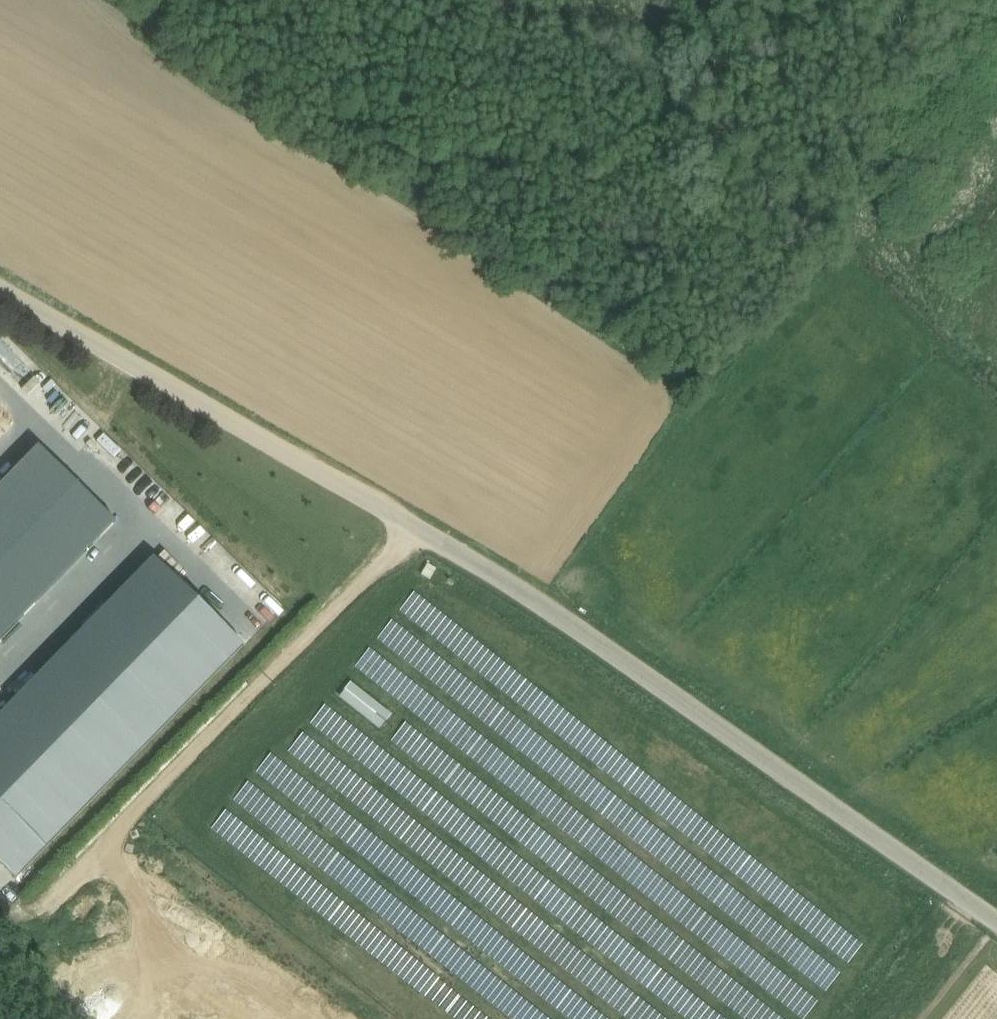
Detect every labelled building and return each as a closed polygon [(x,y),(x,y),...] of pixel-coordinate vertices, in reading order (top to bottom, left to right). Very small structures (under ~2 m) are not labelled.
[(0,486),(0,504),(30,533),(78,483),(39,446),(0,486)] [(78,483),(30,533),(69,571),(117,521),(78,483)] [(30,533),(0,504),(0,564),(30,533)] [(0,564),(0,634),(4,637),(41,599),(69,571),(30,533),(0,564)] [(155,556),(97,616),(101,620),(114,632),(126,645),(139,657),(153,671),(166,684),(187,703),(245,644),(155,556)] [(97,616),(25,689),(29,694),(42,706),(55,719),(68,731),(82,744),(95,757),(115,777),(187,703),(166,684),(153,671),(139,657),(126,645),(114,632),(101,620),(97,616)] [(354,685),(344,696),(378,725),(388,715),(354,685)] [(0,715),(0,808),(10,818),(23,831),(43,850),(115,777),(95,757),(82,744),(68,731),(55,719),(42,706),(29,694),(25,689),(0,715)] [(16,878),(43,850),(23,831),(10,818),(0,808),(0,862),(16,878)]
